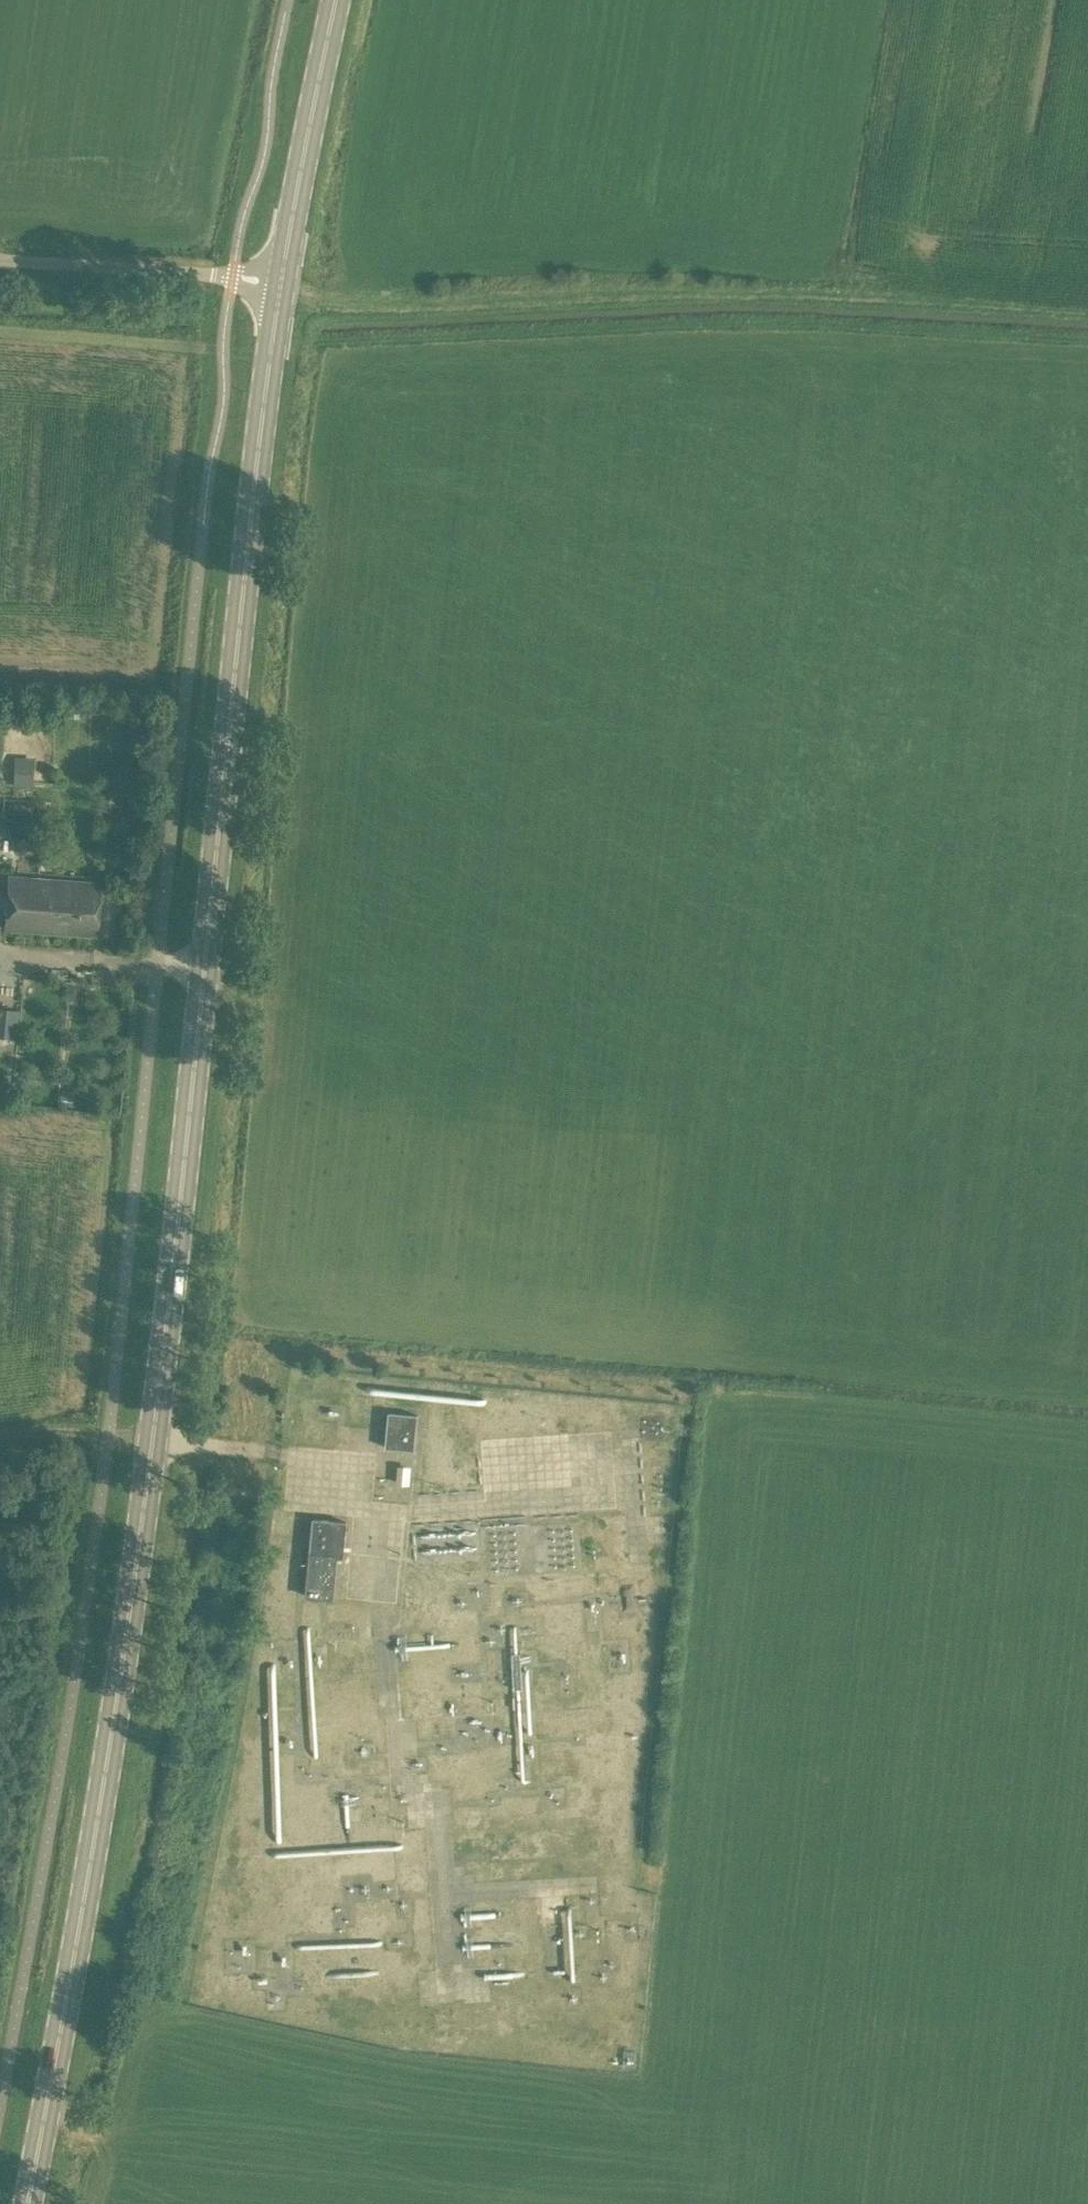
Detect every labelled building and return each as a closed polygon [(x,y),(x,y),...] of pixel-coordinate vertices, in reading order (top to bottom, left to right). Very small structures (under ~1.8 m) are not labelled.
[(33,783),(34,754),(14,754),(14,783),(33,783)] [(16,851),(20,854),(31,855),(35,851),(35,841),(31,836),(21,836),(16,840),(16,851)] [(5,927),(74,932),(74,927),(94,928),(97,888),(77,886),(78,881),(9,876),(5,927)] [(18,1015),(0,1013),(0,1038),(16,1039),(18,1015)] [(60,1089),(58,1103),(71,1105),(73,1091),(60,1089)] [(413,1448),(416,1413),(388,1410),(384,1445),(413,1448)] [(311,1516),(304,1595),(332,1598),(336,1555),(342,1556),(346,1519),(311,1516)] [(573,1942),(572,1921),(550,1921),(551,1942),(573,1942)] [(352,1974),(361,1941),(320,1931),(315,1950),(324,1953),(321,1966),(352,1974)]
